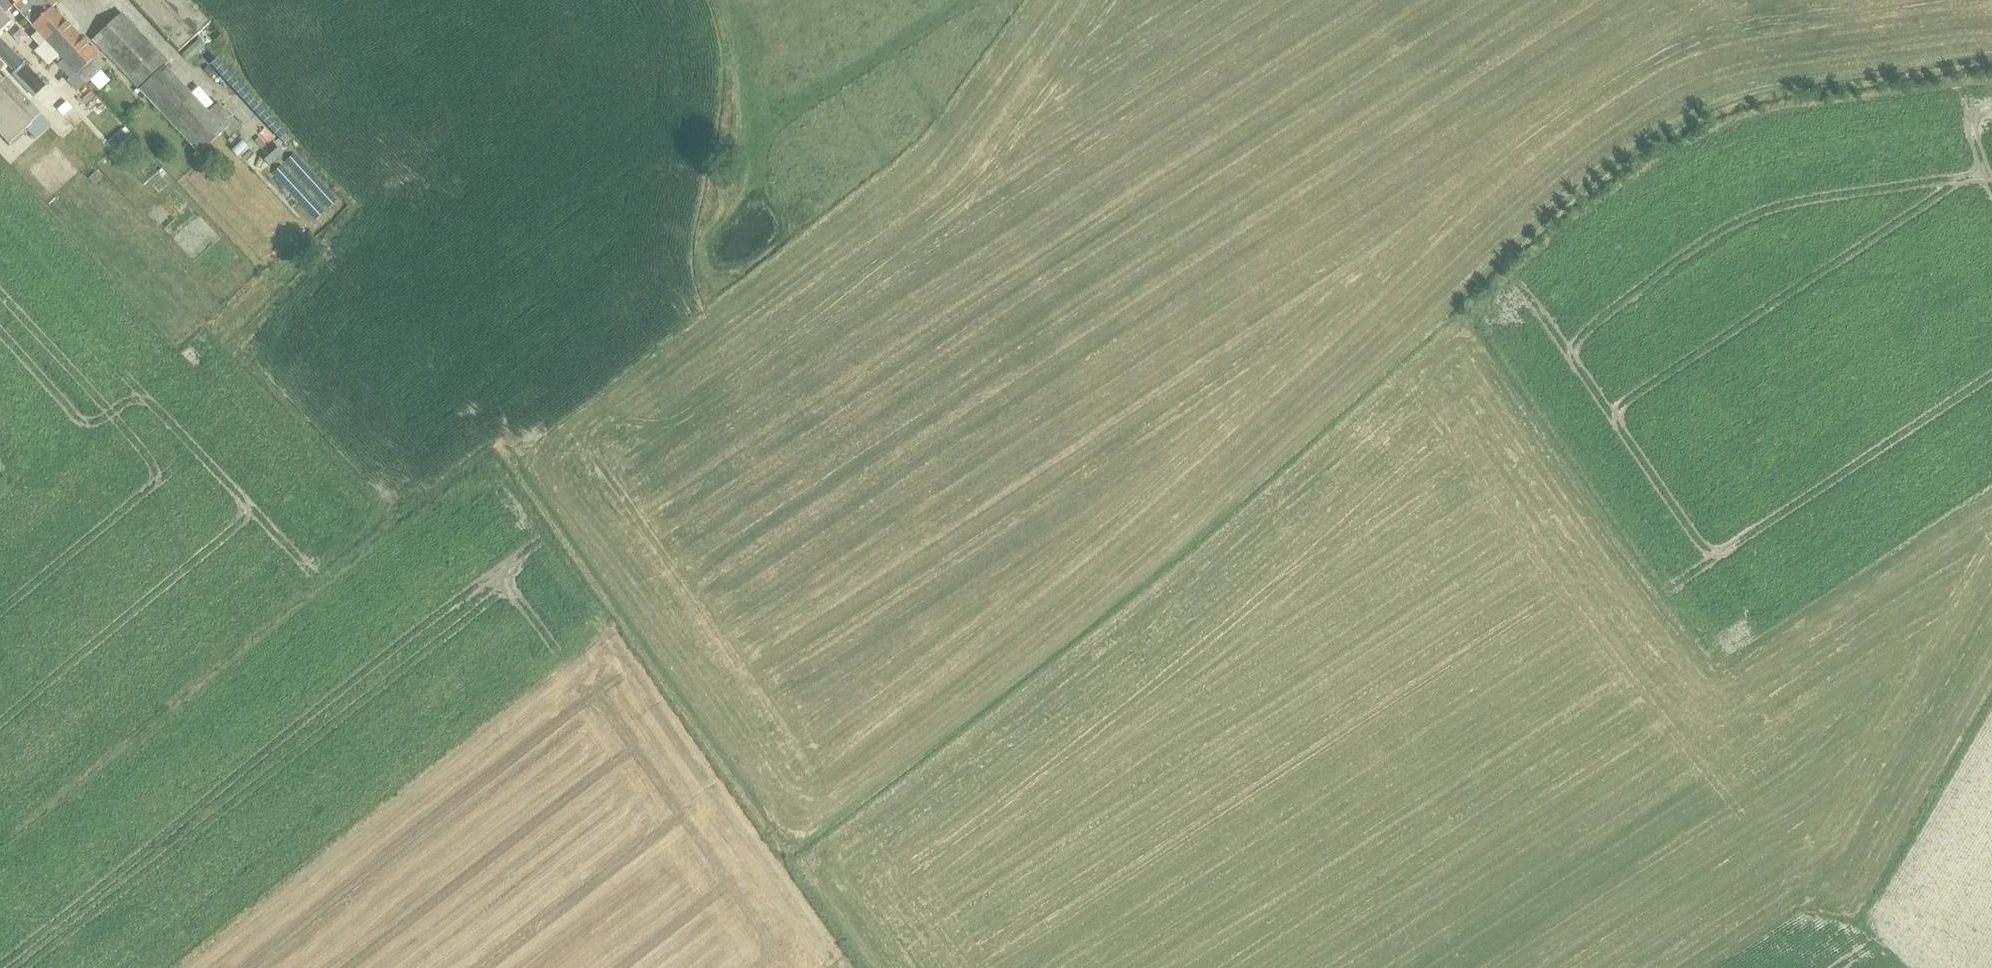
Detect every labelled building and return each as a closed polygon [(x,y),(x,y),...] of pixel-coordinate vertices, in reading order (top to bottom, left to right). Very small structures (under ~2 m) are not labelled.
[(13,6),(7,0),(0,0),(0,32),(11,22),(4,15),(13,6)] [(52,7),(45,0),(10,0),(15,5),(13,6),(31,26),(52,7)] [(210,21),(190,0),(131,0),(178,51),(210,21)] [(105,64),(52,6),(52,7),(31,26),(36,32),(58,55),(62,59),(84,84),(105,64)] [(208,113),(163,66),(167,61),(122,13),(93,40),(139,88),(199,152),(224,128),(230,134),(240,125),(219,103),(208,113)] [(36,32),(32,36),(40,44),(35,50),(49,64),(58,55),(36,32)] [(14,71),(24,62),(1,36),(0,38),(0,55),(14,71)] [(62,59),(57,64),(70,78),(67,80),(77,91),(84,84),(62,59)] [(14,71),(11,74),(33,97),(46,85),(24,62),(14,71)] [(8,144),(26,129),(35,138),(51,124),(6,76),(3,79),(0,76),(0,136),(8,144)] [(66,102),(57,110),(63,117),(72,108),(66,102)] [(122,128),(108,140),(115,149),(129,137),(122,128)]
